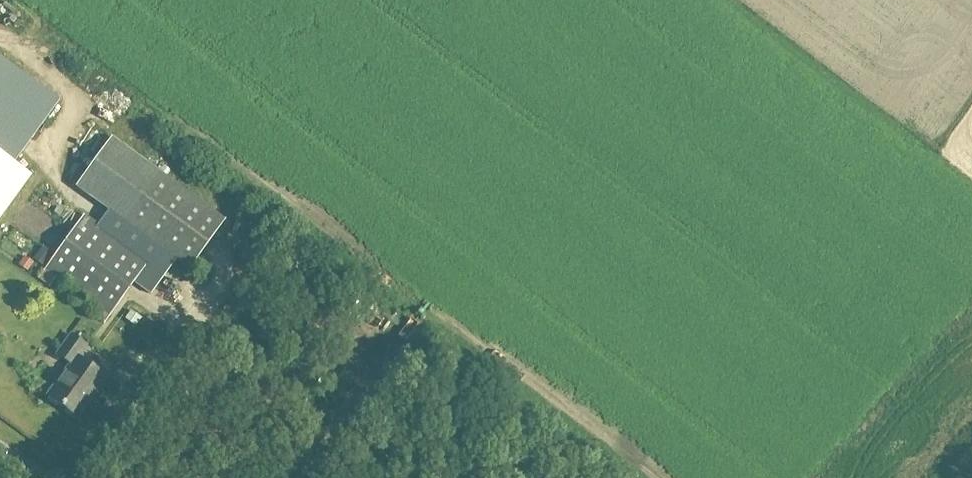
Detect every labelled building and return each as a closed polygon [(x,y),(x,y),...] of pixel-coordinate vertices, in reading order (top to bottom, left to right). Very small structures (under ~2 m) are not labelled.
[(112,136),(76,186),(190,268),(226,218),(112,136)] [(30,176),(0,154),(0,218),(30,176)] [(83,216),(45,268),(110,315),(148,263),(83,216)] [(95,394),(108,377),(79,356),(87,345),(72,334),(59,353),(72,363),(49,395),(76,415),(93,393),(95,394)]
